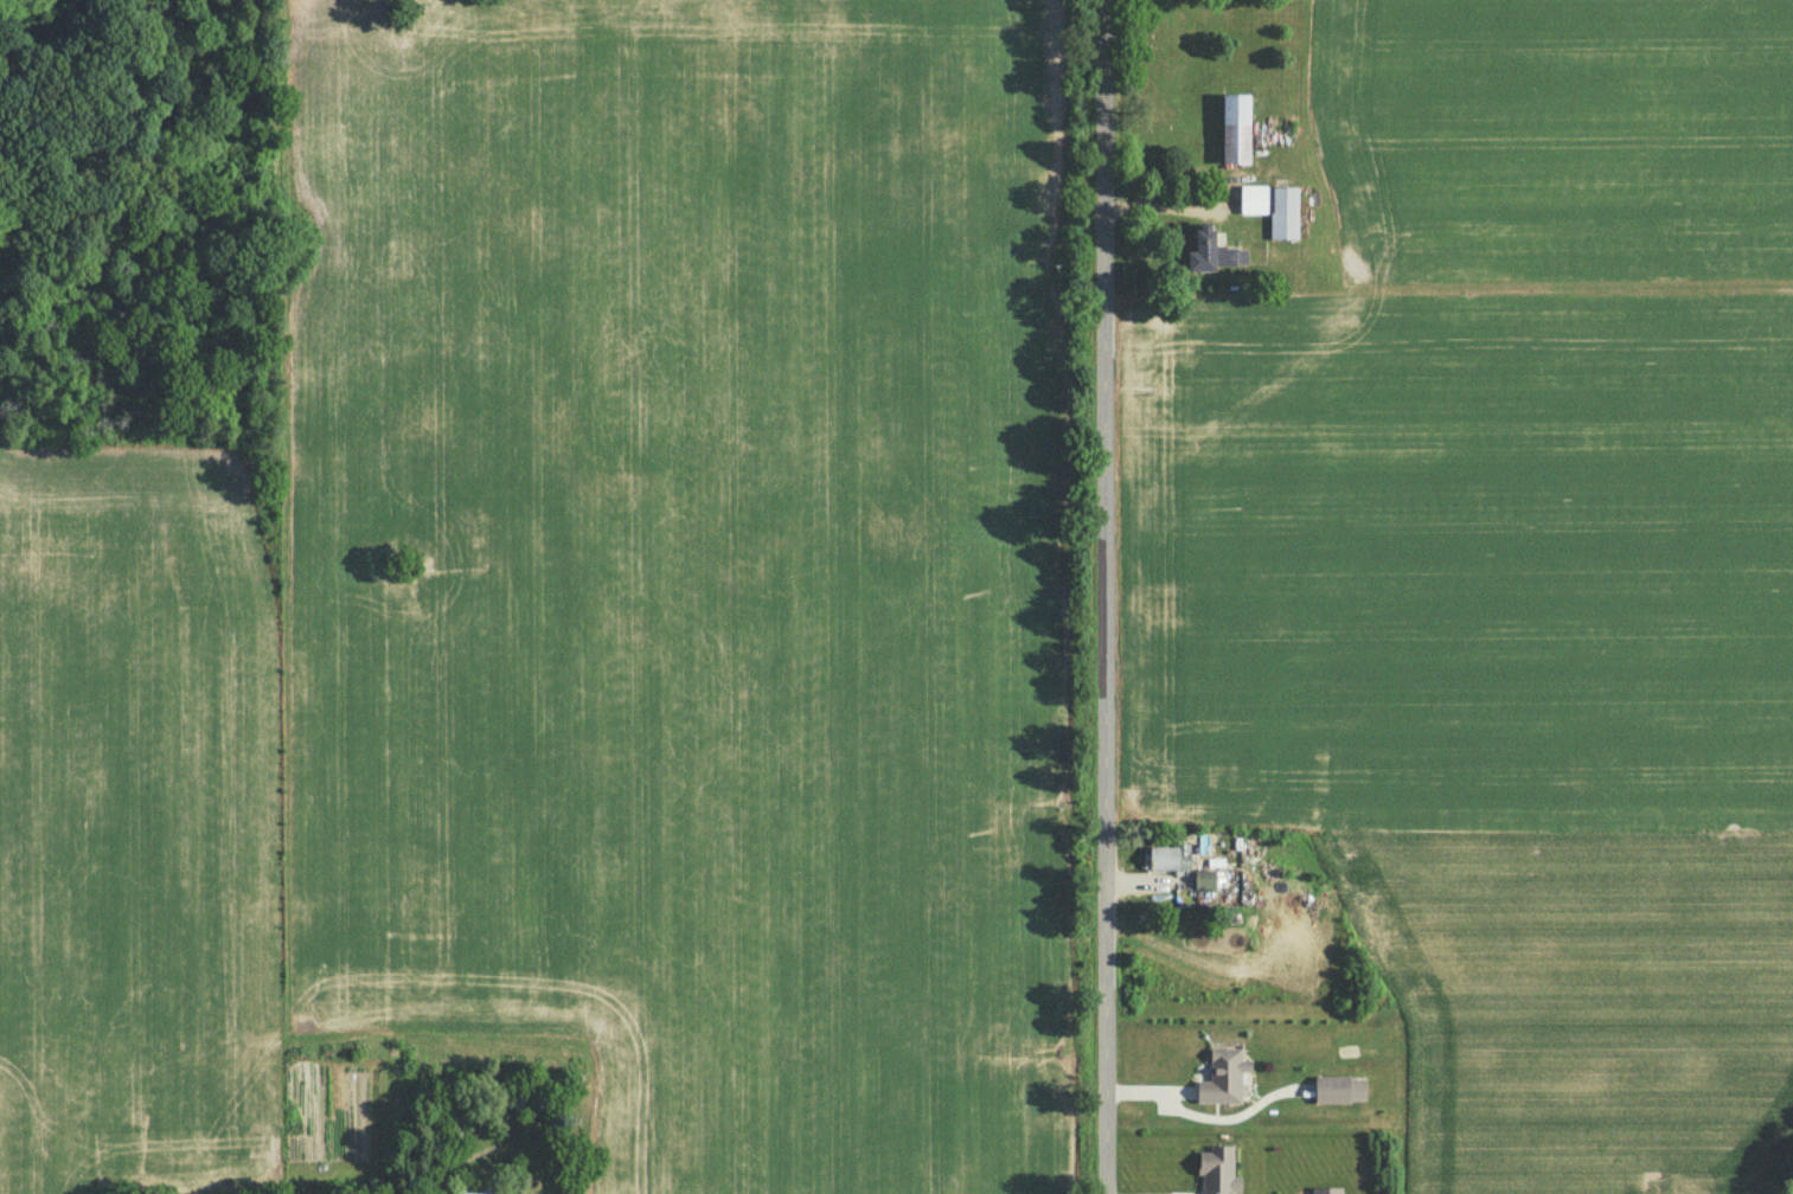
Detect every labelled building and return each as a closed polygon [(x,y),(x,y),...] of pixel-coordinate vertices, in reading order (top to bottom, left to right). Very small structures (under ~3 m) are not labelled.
[(1249,93),(1222,94),(1223,163),(1250,163),(1249,93)] [(1267,185),(1240,185),(1240,213),(1267,213),(1267,185)] [(1297,239),(1298,186),(1271,186),(1270,238),(1297,239)] [(1215,270),(1215,265),(1236,265),(1236,247),(1214,247),(1213,221),(1196,221),(1197,250),(1187,250),(1187,271),(1215,270)] [(1150,869),(1190,869),(1190,845),(1150,845),(1150,869)] [(1212,870),(1195,869),(1195,887),(1211,887),(1212,870)] [(1241,1048),(1210,1048),(1210,1080),(1197,1080),(1197,1103),(1241,1102),(1241,1071),(1251,1071),(1251,1059),(1241,1059),(1241,1048)] [(1314,1077),(1315,1102),(1365,1101),(1365,1075),(1314,1077)] [(1210,1145),(1209,1151),(1198,1151),(1198,1174),(1203,1174),(1203,1193),(1226,1193),(1226,1191),(1241,1191),(1241,1176),(1233,1176),(1233,1145),(1210,1145)]
